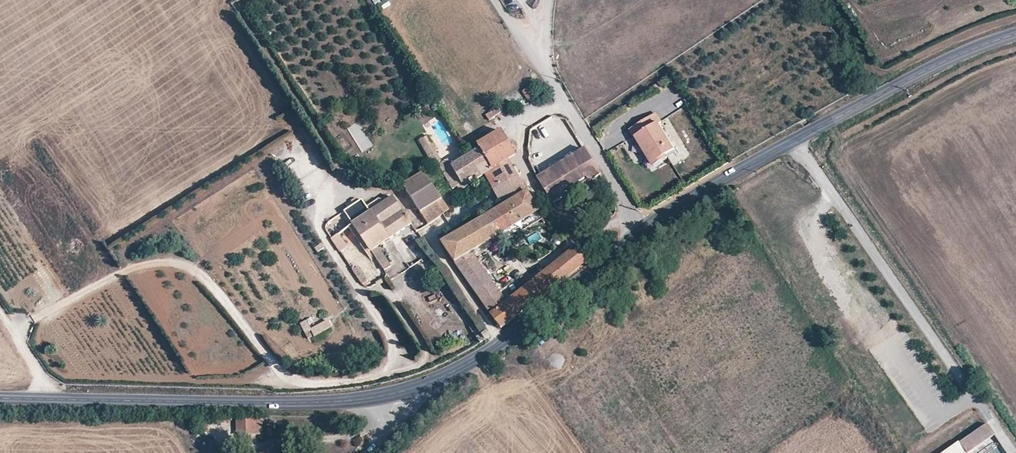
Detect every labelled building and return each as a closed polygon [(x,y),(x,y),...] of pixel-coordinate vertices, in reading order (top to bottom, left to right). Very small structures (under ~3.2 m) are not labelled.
[(521,91),(526,99),(534,94),(529,86),(521,91)] [(669,96),(677,107),(686,101),(678,90),(669,96)] [(497,107),(485,114),(488,120),(500,113),(497,107)] [(637,136),(655,164),(668,156),(666,153),(673,148),(658,123),(661,121),(656,113),(641,123),(630,130),(635,138),(637,136)] [(358,121),(347,127),(362,152),(373,145),(358,121)] [(479,149),(489,166),(474,175),(476,180),(485,174),(509,160),(516,155),(509,143),(501,131),(477,146),(479,149)] [(426,153),(432,149),(426,136),(419,139),(426,153)] [(571,157),(539,177),(554,203),(602,172),(584,148),(571,157)] [(447,170),(457,186),(474,175),(489,166),(479,149),(470,155),(451,167),(447,161),(438,167),(442,173),(447,170)] [(485,174),(494,190),(518,175),(509,160),(485,174)] [(441,200),(425,175),(421,174),(420,174),(403,185),(421,213),(441,200)] [(494,190),(504,207),(528,193),(518,175),(494,190)] [(443,244),(502,328),(585,262),(575,248),(506,302),(475,260),(469,252),(539,211),(528,193),(504,207),(479,222),(443,244)] [(365,207),(369,213),(387,201),(383,195),(365,207)] [(352,225),(370,251),(377,247),(412,225),(393,198),(387,201),(369,213),(352,225)] [(421,213),(428,224),(429,224),(448,211),(441,200),(421,213)] [(343,213),(352,225),(369,213),(365,207),(360,201),(358,202),(353,206),(343,213)] [(332,239),(339,250),(346,247),(338,235),(332,239)] [(370,251),(378,264),(386,259),(377,247),(370,251)] [(315,336),(332,326),(328,318),(310,328),(315,336)] [(305,319),(299,322),(308,339),(314,336),(305,319)] [(480,335),(483,341),(490,337),(486,331),(480,335)] [(238,419),(237,433),(261,434),(261,419),(238,419)] [(968,452),(995,435),(986,422),(939,452),(968,452)]
